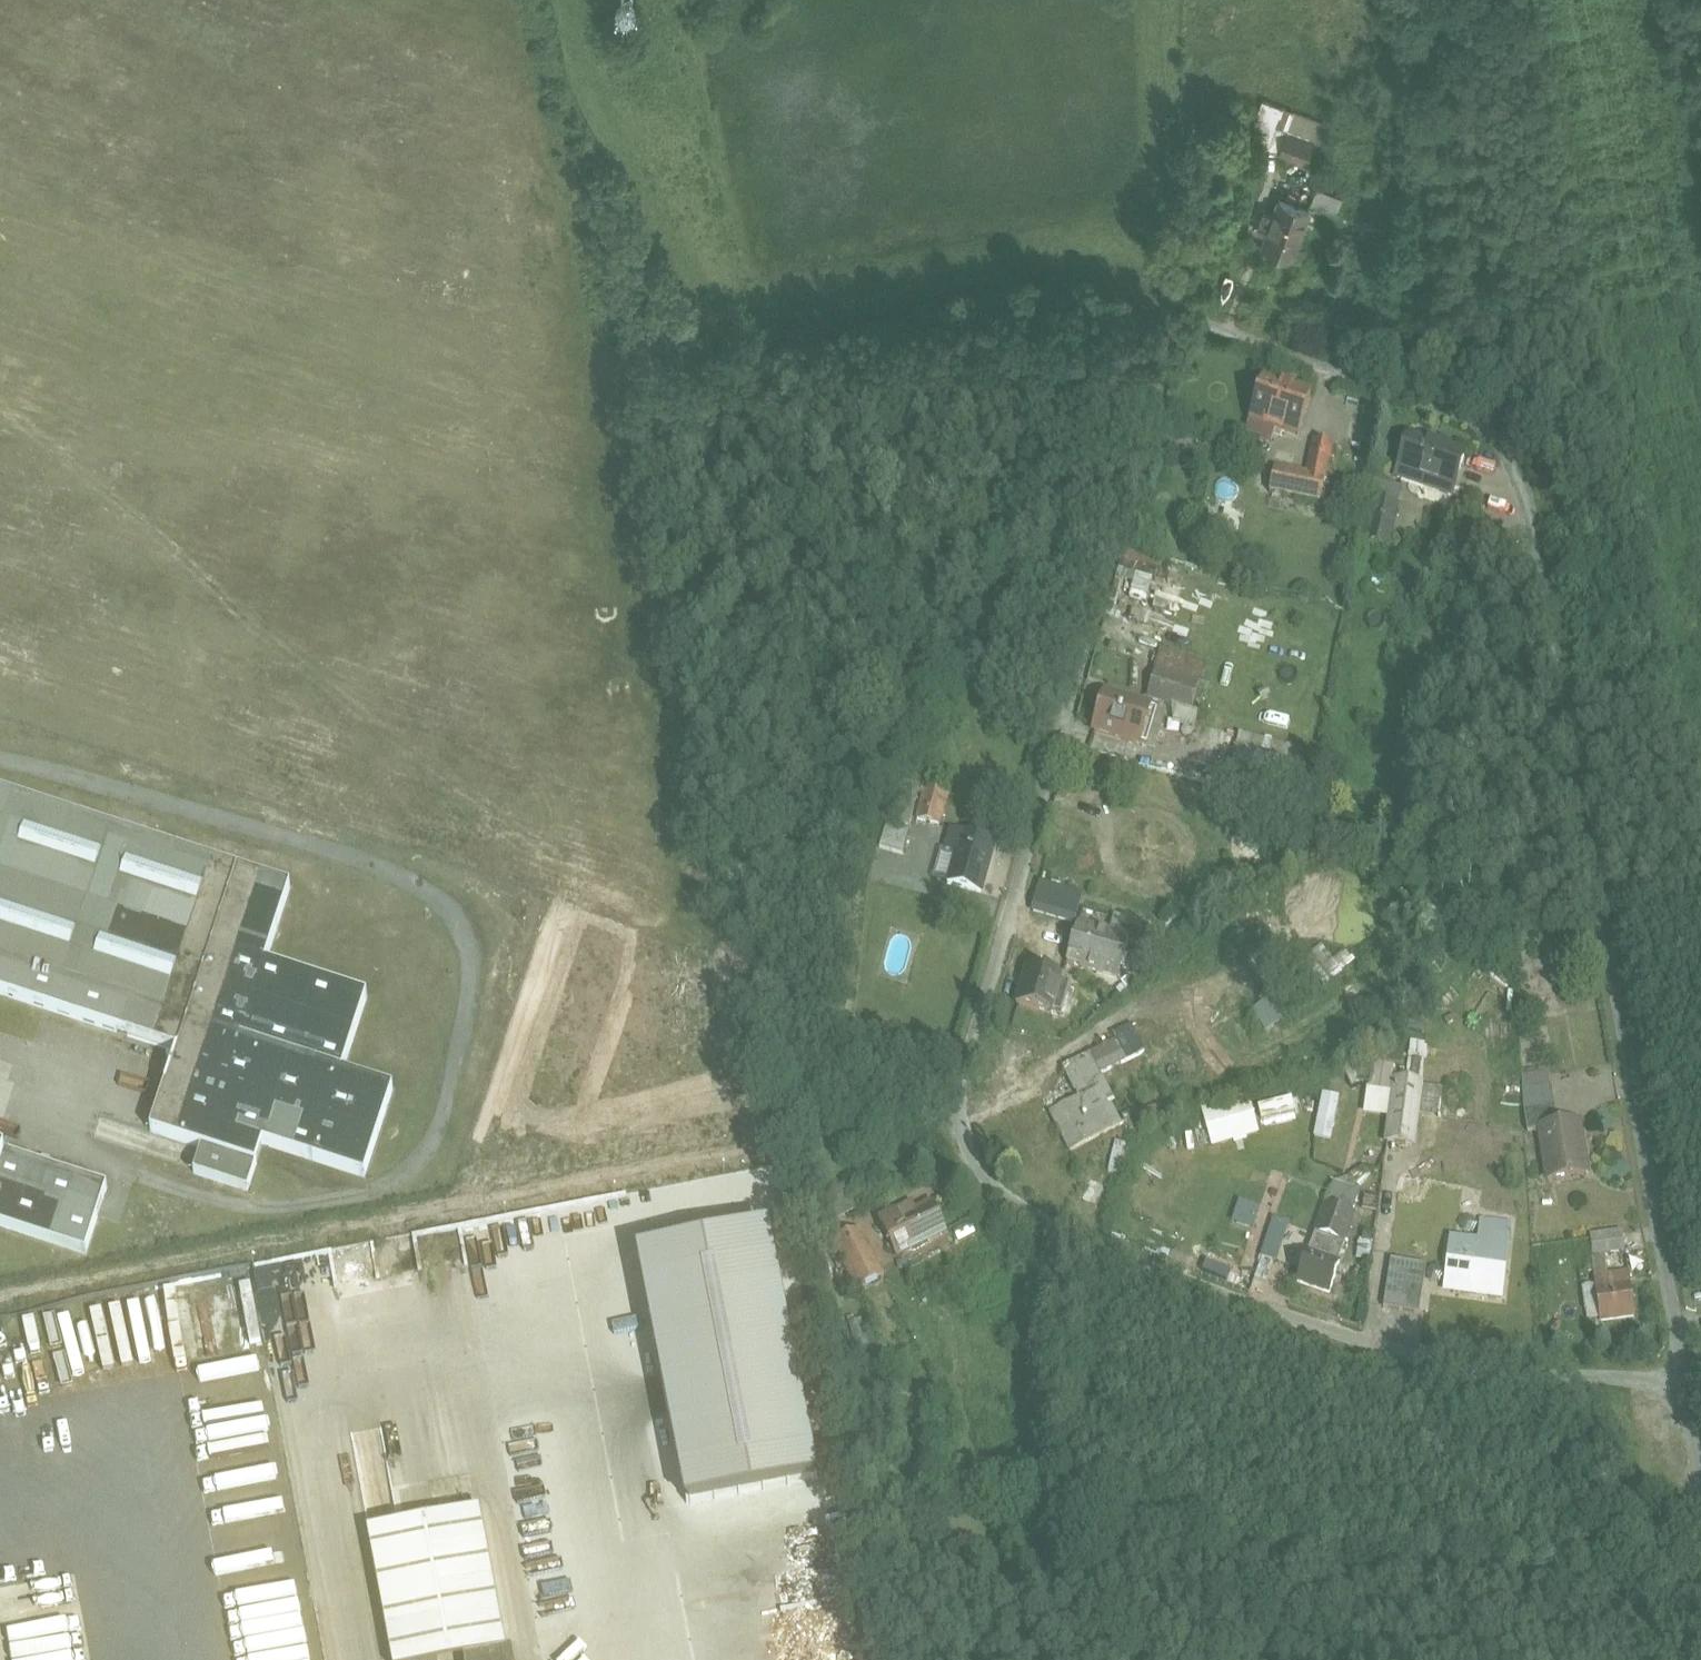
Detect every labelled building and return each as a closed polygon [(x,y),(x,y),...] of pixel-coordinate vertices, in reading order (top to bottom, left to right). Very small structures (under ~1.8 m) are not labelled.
[(1315,144),(1274,130),(1267,149),(1308,163),(1315,144)] [(1343,198),(1318,192),(1313,206),(1338,212),(1343,198)] [(1311,212),(1280,202),(1275,219),(1265,215),(1261,227),(1271,230),(1265,248),(1295,259),(1311,212)] [(1310,396),(1265,380),(1252,417),(1297,433),(1310,396)] [(1314,438),(1307,472),(1279,466),(1273,491),(1319,501),(1332,442),(1314,438)] [(1464,455),(1413,438),(1400,476),(1435,489),(1438,481),(1453,486),(1464,455)] [(1279,466),(1267,463),(1261,488),(1273,491),(1279,466)] [(1402,485),(1377,479),(1374,499),(1378,500),(1370,539),(1390,543),(1402,485)] [(1199,683),(1146,668),(1139,696),(1167,704),(1168,714),(1168,715),(1189,721),(1192,712),(1192,711),(1199,683)] [(1146,708),(1105,696),(1095,732),(1136,744),(1146,708)] [(1300,750),(1241,734),(1227,787),(1286,803),(1300,750)] [(934,783),(925,781),(916,823),(936,827),(943,797),(932,795),(934,783)] [(917,789),(897,784),(888,826),(908,831),(917,789)] [(0,793),(0,994),(179,1053),(153,1132),(204,1149),(258,1167),(265,1145),(366,1178),(395,1090),(344,1073),(369,997),(268,964),(292,888),(0,793)] [(909,834),(885,828),(878,852),(903,858),(909,834)] [(993,842),(951,833),(944,864),(952,866),(948,885),(981,892),(993,842)] [(1083,896),(1042,884),(1034,911),(1076,923),(1083,896)] [(1150,926),(1132,921),(1127,937),(1131,938),(1131,939),(1146,943),(1150,926)] [(1127,937),(1080,924),(1069,963),(1120,977),(1131,939),(1131,938),(1127,937)] [(1319,946),(1288,971),(1309,999),(1341,974),(1319,946)] [(1065,979),(1030,969),(1025,988),(1026,988),(1021,1005),(1020,1005),(1020,1006),(1054,1016),(1065,979)] [(1273,998),(1253,1011),(1268,1032),(1287,1018),(1273,998)] [(1130,1028),(1115,1035),(1128,1060),(1143,1053),(1130,1028)] [(1093,1055),(1102,1074),(1124,1064),(1115,1045),(1093,1055)] [(1093,1055),(1065,1069),(1065,1068),(1080,1099),(1053,1113),(1072,1150),(1121,1125),(1096,1077),(1102,1074),(1093,1055)] [(1521,1080),(1526,1110),(1556,1105),(1552,1076),(1521,1080)] [(1444,1088),(1397,1082),(1389,1141),(1414,1144),(1421,1086),(1443,1089),(1444,1089),(1444,1088)] [(1330,1142),(1340,1098),(1322,1094),(1312,1138),(1330,1142)] [(1248,1099),(1202,1111),(1212,1147),(1258,1135),(1248,1099)] [(1291,1100),(1258,1109),(1263,1127),(1297,1117),(1291,1100)] [(1556,1105),(1526,1110),(1529,1131),(1542,1129),(1541,1128),(1559,1125),(1556,1105)] [(1559,1125),(1541,1128),(1542,1129),(1549,1179),(1588,1173),(1581,1122),(1559,1125)] [(1131,1146),(1118,1142),(1110,1172),(1123,1175),(1131,1146)] [(258,1167),(204,1149),(195,1174),(249,1192),(258,1167)] [(0,1152),(0,1226),(87,1254),(109,1188),(0,1152)] [(1357,1199),(1331,1191),(1316,1237),(1345,1247),(1356,1214),(1353,1213),(1357,1199)] [(1259,1208),(1240,1202),(1233,1225),(1252,1231),(1259,1208)] [(931,1207),(913,1217),(909,1210),(882,1224),(899,1259),(945,1236),(931,1207)] [(1275,1261),(1288,1224),(1276,1220),(1263,1257),(1274,1261),(1275,1261)] [(1503,1224),(1485,1222),(1482,1243),(1453,1239),(1449,1278),(1458,1280),(1456,1290),(1493,1295),(1494,1284),(1503,1285),(1507,1246),(1500,1245),(1503,1224)] [(1623,1232),(1590,1236),(1592,1255),(1593,1255),(1605,1253),(1625,1251),(1623,1232)] [(862,1234),(838,1247),(863,1294),(888,1280),(862,1234)] [(1605,1253),(1593,1255),(1596,1279),(1608,1277),(1605,1253)] [(1274,1261),(1263,1257),(1256,1279),(1267,1283),(1274,1261)] [(1338,1267),(1307,1257),(1298,1282),(1329,1293),(1338,1267)] [(647,1286),(689,1506),(815,1481),(772,1262),(647,1286)] [(1428,1265),(1406,1262),(1403,1279),(1390,1276),(1385,1308),(1420,1314),(1428,1265)] [(1608,1277),(1596,1279),(1602,1323),(1635,1319),(1630,1275),(1608,1277)] [(369,1533),(392,1659),(472,1659),(506,1654),(480,1513),(369,1533)]
